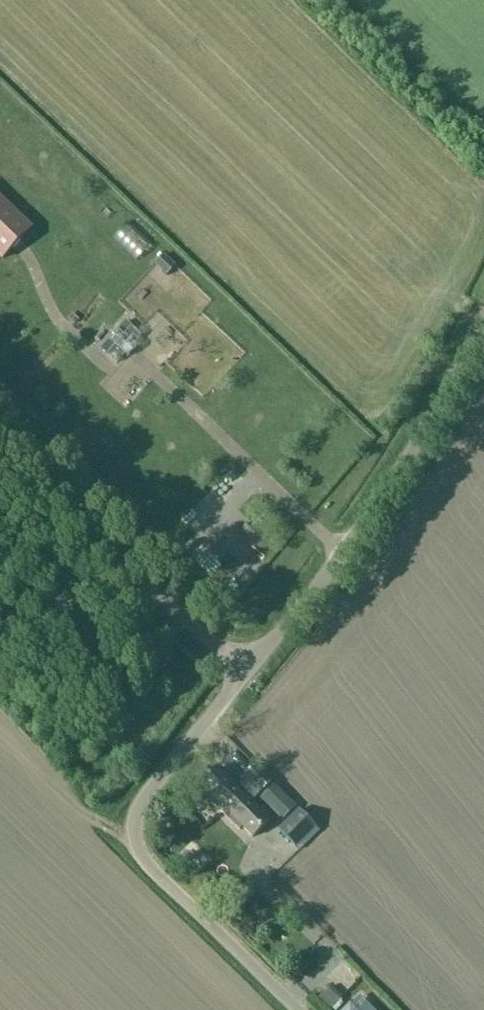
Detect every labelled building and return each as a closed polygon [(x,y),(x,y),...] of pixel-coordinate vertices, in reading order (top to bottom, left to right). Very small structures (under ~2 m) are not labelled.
[(31,230),(0,200),(0,256),(3,259),(31,230)] [(145,265),(154,278),(167,269),(157,256),(145,265)] [(126,322),(101,350),(116,364),(124,355),(127,358),(137,348),(134,345),(142,336),(126,322)] [(251,802),(270,782),(255,767),(235,787),(217,769),(198,789),(240,831),(242,828),(252,837),(269,820),(251,802)] [(262,797),(284,818),(295,807),(274,786),(262,797)] [(296,847),(316,827),(298,810),(279,830),(296,847)] [(328,1009),(329,1009),(339,1000),(328,990),(318,1000),(328,1009)]
